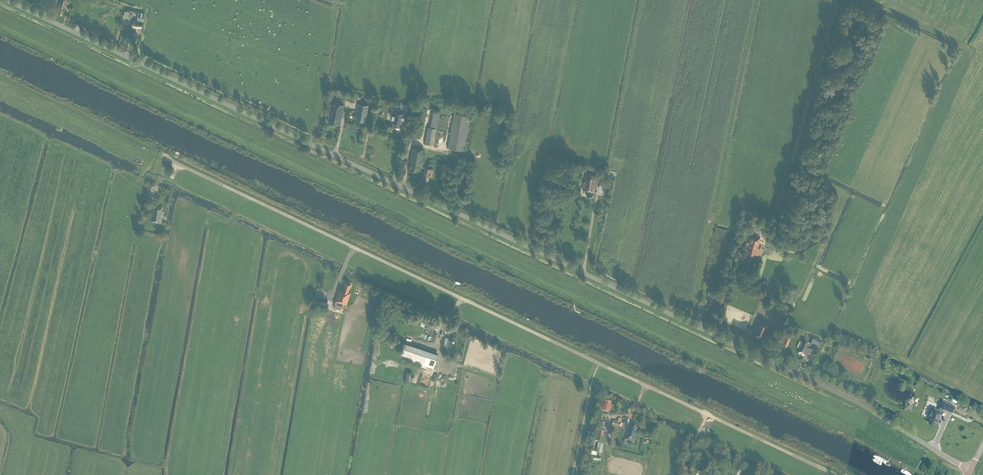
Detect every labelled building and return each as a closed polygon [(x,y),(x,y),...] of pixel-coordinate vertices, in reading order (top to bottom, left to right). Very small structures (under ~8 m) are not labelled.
[(66,0),(61,0),(59,7),(58,6),(56,13),(63,15),(66,0)] [(130,19),(132,12),(125,11),(124,17),(130,19)] [(142,28),(143,21),(134,19),(133,25),(138,26),(138,27),(142,28)] [(341,120),(344,105),(331,103),(329,117),(329,118),(328,123),(340,125),(341,120)] [(366,121),(369,105),(359,103),(356,119),(366,121)] [(409,112),(410,105),(403,103),(402,111),(409,112)] [(434,145),(440,111),(433,110),(429,127),(428,127),(425,143),(434,145)] [(402,122),(404,114),(396,112),(394,120),(396,120),(394,126),(400,127),(401,121),(402,122)] [(464,150),(470,116),(454,113),(448,147),(464,150)] [(432,177),(433,169),(425,167),(423,179),(429,180),(429,176),(432,177)] [(595,174),(589,172),(589,173),(586,172),(583,189),(588,190),(587,195),(592,196),(593,191),(595,191),(598,176),(595,175),(595,174)] [(808,197),(802,208),(807,211),(813,200),(808,197)] [(161,212),(162,207),(155,206),(154,211),(152,211),(151,221),(161,223),(163,213),(161,212)] [(758,247),(760,238),(757,237),(751,235),(748,245),(749,245),(749,247),(750,247),(749,253),(753,254),(755,247),(758,247)] [(349,292),(351,284),(345,282),(343,290),(339,289),(336,301),(334,307),(341,309),(343,303),(347,304),(351,292),(349,292)] [(324,298),(326,290),(317,288),(315,296),(324,298)] [(786,315),(788,309),(782,307),(780,312),(786,315)] [(424,327),(426,321),(422,320),(422,318),(411,313),(408,321),(424,327)] [(431,317),(427,326),(433,329),(437,320),(431,317)] [(782,326),(785,319),(780,317),(778,320),(776,324),(782,326)] [(762,320),(758,318),(751,333),(752,334),(763,339),(764,339),(771,323),(763,319),(762,320)] [(455,339),(456,332),(451,331),(450,338),(448,338),(447,346),(451,346),(453,339),(455,339)] [(787,346),(790,338),(785,336),(782,344),(787,346)] [(822,342),(814,338),(811,344),(819,348),(822,342)] [(433,367),(438,354),(404,343),(400,356),(433,367)] [(814,356),(816,351),(814,350),(810,348),(811,346),(803,343),(798,353),(806,357),(807,354),(812,356),(812,355),(814,356)] [(953,412),(956,405),(943,399),(939,408),(933,405),(929,416),(931,417),(929,421),(934,424),(936,419),(938,420),(944,408),(953,412)] [(612,409),(612,406),(611,406),(612,403),(605,401),(602,411),(609,412),(610,408),(612,409)] [(622,428),(623,425),(621,424),(622,423),(614,421),(612,427),(620,429),(621,428),(622,428)] [(637,433),(638,430),(632,428),(631,432),(628,431),(626,440),(635,443),(637,434),(637,433)] [(604,443),(605,439),(603,439),(604,432),(597,431),(596,437),(595,441),(604,443)]
